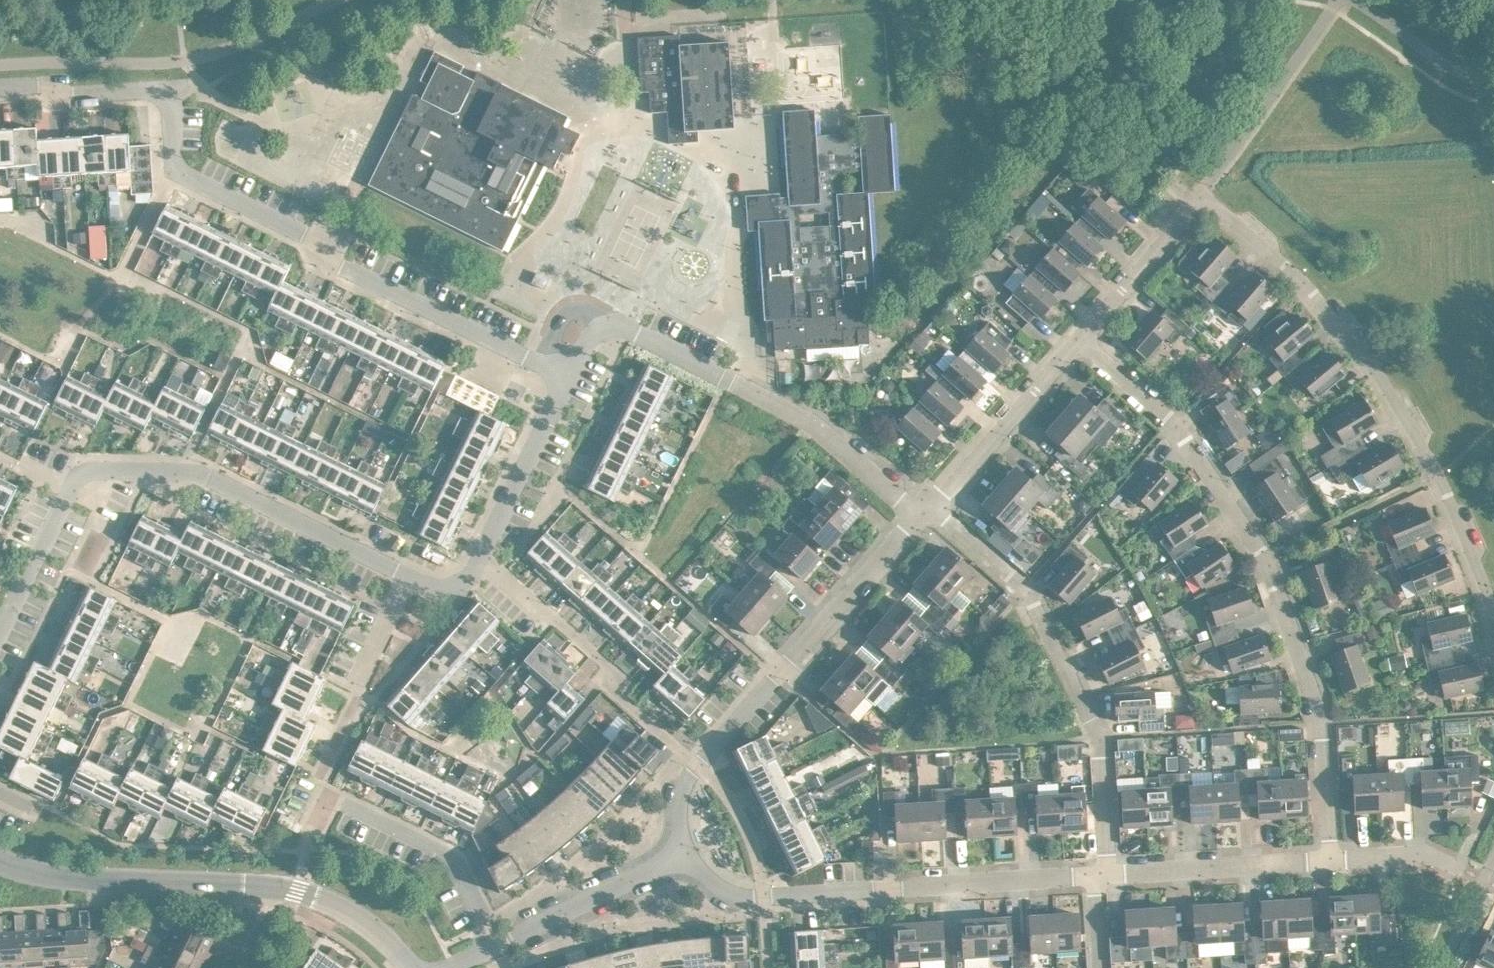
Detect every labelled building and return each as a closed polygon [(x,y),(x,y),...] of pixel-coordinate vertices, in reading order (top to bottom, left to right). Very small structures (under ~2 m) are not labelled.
[(736,128),(733,85),(730,41),(681,45),(681,35),(639,37),(642,92),(650,91),(652,113),(668,112),(671,143),(700,141),(699,131),(736,128)] [(569,116),(541,102),(503,83),(479,71),(475,80),(461,73),(466,65),(436,50),(421,80),(429,84),(423,97),(414,93),(402,117),(403,117),(370,184),(504,250),(546,164),(555,169),(564,151),(572,155),(582,134),(565,126),(569,116)] [(782,197),(747,200),(749,223),(760,222),(761,245),(766,320),(774,320),(776,349),(845,344),(844,329),(858,328),(859,343),(868,343),(867,328),(870,327),(868,298),(876,297),(869,192),(896,190),(891,113),(860,116),(861,140),(818,142),(816,108),(784,111),(785,116),(790,197),(782,198),(782,197)] [(38,127),(15,129),(18,178),(27,177),(26,165),(39,164),(40,164),(38,139),(39,139),(38,127)] [(0,130),(0,167),(8,166),(9,179),(18,178),(15,129),(0,130)] [(130,133),(107,135),(110,184),(119,184),(118,171),(132,170),(132,158),(131,145),(130,133)] [(107,135),(84,136),(86,173),(100,172),(101,185),(108,184),(110,184),(107,135)] [(84,136),(61,138),(64,187),(73,187),(72,174),(86,173),(84,136)] [(61,138),(39,139),(38,139),(40,164),(39,164),(40,176),(54,175),(55,188),(64,187),(61,138)] [(152,144),(131,145),(132,158),(153,156),(152,144)] [(154,168),(153,156),(132,158),(132,170),(154,168)] [(1076,158),(1067,168),(1072,172),(1080,162),(1076,158)] [(132,170),(133,182),(154,180),(154,168),(132,170)] [(154,180),(133,182),(133,194),(137,193),(153,192),(155,192),(154,180)] [(64,190),(55,190),(55,200),(64,200),(64,190)] [(120,191),(110,191),(112,220),(122,220),(120,191)] [(153,192),(137,193),(138,202),(150,201),(153,195),(153,192)] [(1044,194),(1038,201),(1046,209),(1052,202),(1044,194)] [(41,196),(28,197),(28,206),(41,205),(41,196)] [(1100,197),(1077,223),(1099,243),(1106,235),(1111,239),(1127,221),(1100,197)] [(162,250),(170,254),(191,211),(184,208),(182,213),(168,206),(157,226),(154,232),(167,239),(162,250)] [(184,247),(196,253),(209,226),(195,219),(198,215),(191,211),(170,254),(178,258),(184,247)] [(1077,223),(1054,249),(1076,269),(1084,261),(1089,265),(1104,247),(1099,243),(1077,223)] [(107,225),(91,226),(93,258),(109,257),(107,225)] [(203,270),(211,274),(232,232),(225,228),(223,233),(209,226),(196,253),(208,259),(203,270)] [(88,232),(71,233),(72,244),(89,242),(88,232)] [(224,267),(237,273),(250,246),(236,239),(238,235),(232,232),(211,274),(219,278),(224,267)] [(1010,238),(1001,247),(1011,256),(1016,250),(1016,243),(1010,238)] [(1196,286),(1213,301),(1230,282),(1221,274),(1237,256),(1217,239),(1202,255),(1193,247),(1182,260),(1181,263),(1182,266),(1186,270),(1189,271),(1192,269),(1203,279),(1196,286)] [(244,290),(252,294),(273,252),(266,248),(264,253),(250,246),(237,273),(249,279),(244,290)] [(1054,249),(1031,275),(1054,295),(1061,287),(1066,291),(1081,273),(1076,269),(1054,249)] [(265,287),(277,293),(278,293),(283,281),(284,282),(291,267),(277,260),(279,255),(273,252),(252,294),(260,298),(265,287)] [(203,271),(199,278),(206,282),(210,274),(203,271)] [(532,282),(546,288),(551,278),(538,271),(532,282)] [(1230,282),(1213,301),(1230,316),(1237,309),(1249,319),(1275,289),(1255,272),(1239,290),(1230,282)] [(1054,295),(1031,275),(1007,302),(1030,322),(1038,314),(1043,317),(1059,299),(1054,295)] [(277,326),(285,330),(306,287),(300,284),(297,288),(284,282),(283,281),(278,293),(277,293),(269,308),(283,314),(277,326)] [(299,322),(311,329),(324,302),(311,295),(313,290),(306,287),(285,330),(293,334),(299,322)] [(318,346),(326,350),(347,307),(341,304),(338,309),(324,302),(311,329),(323,335),(318,346)] [(984,306),(983,312),(988,316),(993,313),(994,308),(989,304),(984,306)] [(340,343),(352,349),(365,322),(351,315),(354,311),(347,307),(326,350),(334,354),(340,343)] [(1167,336),(1174,343),(1189,326),(1169,308),(1161,317),(1154,311),(1128,341),(1148,358),(1167,336)] [(1280,369),(1285,375),(1305,358),(1298,348),(1315,334),(1298,314),(1292,319),(1284,310),(1265,326),(1272,335),(1268,339),(1278,351),(1270,358),(1280,369)] [(967,348),(990,368),(995,372),(1011,354),(1006,350),(1014,341),(991,321),(967,348)] [(359,366),(367,370),(388,327),(381,324),(379,329),(365,322),(352,349),(364,355),(359,366)] [(381,363),(393,369),(406,342),(392,335),(395,331),(388,327),(367,370),(368,370),(375,374),(381,363)] [(1190,327),(1185,332),(1193,339),(1198,333),(1190,327)] [(925,330),(912,346),(921,354),(930,344),(928,343),(933,337),(925,330)] [(400,386),(408,390),(429,348),(422,344),(420,349),(406,342),(393,369),(405,375),(400,386)] [(429,348),(408,390),(416,394),(422,383),(434,389),(448,363),(433,356),(436,351),(429,348)] [(967,348),(944,374),(967,394),(972,398),(988,380),(983,376),(990,368),(967,348)] [(215,366),(225,371),(233,357),(222,352),(215,366)] [(1305,358),(1285,375),(1299,392),(1307,386),(1317,398),(1347,373),(1330,352),(1313,367),(1305,358)] [(101,363),(95,373),(103,377),(108,367),(101,363)] [(637,375),(634,382),(676,403),(680,395),(669,389),(675,376),(649,363),(642,378),(637,375)] [(1280,369),(1269,378),(1274,384),(1285,375),(1280,369)] [(368,370),(363,380),(370,383),(375,374),(368,370)] [(199,371),(194,382),(201,386),(207,375),(199,371)] [(68,415),(74,418),(95,376),(87,372),(81,383),(68,376),(55,403),(70,410),(68,415)] [(449,394),(460,399),(470,380),(459,374),(449,394)] [(921,400),(944,420),(949,424),(965,407),(960,402),(967,394),(944,374),(921,400)] [(97,424),(105,409),(104,408),(110,397),(109,397),(98,391),(103,380),(95,376),(74,418),(81,421),(83,417),(97,424)] [(12,424),(33,381),(25,377),(20,389),(7,382),(0,397),(0,412),(8,416),(6,420),(12,424)] [(116,420),(123,423),(143,381),(135,377),(130,388),(117,382),(109,397),(110,397),(104,408),(105,409),(118,415),(116,420)] [(887,379),(884,382),(884,387),(887,390),(892,390),(895,387),(895,382),(892,379),(887,379)] [(460,399),(471,405),(481,385),(470,380),(460,399)] [(33,381),(12,424),(19,427),(21,422),(36,429),(49,403),(36,397),(42,385),(33,381)] [(146,429),(153,414),(158,402),(146,396),(152,385),(143,381),(123,423),(129,426),(131,422),(146,429)] [(164,425),(171,428),(192,386),(184,382),(178,393),(165,387),(158,402),(153,414),(167,420),(164,425)] [(635,391),(628,405),(655,418),(661,405),(672,411),(676,403),(634,382),(630,389),(635,391)] [(1250,433),(1234,408),(1242,403),(1229,384),(1207,399),(1214,409),(1206,414),(1228,447),(1250,433)] [(471,405),(480,409),(482,410),(492,390),(481,385),(471,405)] [(192,386),(171,428),(178,432),(180,427),(194,434),(207,407),(194,401),(200,390),(192,386)] [(492,390),(482,410),(493,415),(502,396),(492,390)] [(1081,395),(1065,414),(1092,437),(1102,425),(1113,435),(1128,418),(1109,401),(1101,411),(1081,395)] [(253,397),(251,403),(258,406),(261,401),(253,397)] [(222,442),(228,445),(249,403),(241,399),(236,410),(223,404),(209,430),(224,437),(222,442)] [(944,420),(921,400),(898,426),(926,451),(942,433),(937,428),(944,420)] [(1332,439),(1343,458),(1366,444),(1360,434),(1379,423),(1366,400),(1332,420),(1340,434),(1332,439)] [(237,444),(251,451),(264,424),(252,418),(257,407),(249,403),(228,445),(235,449),(237,444)] [(617,416),(613,423),(656,444),(660,436),(649,430),(655,418),(628,405),(621,418),(617,416)] [(286,407),(281,418),(282,419),(290,423),(291,424),(297,412),(286,407)] [(463,416),(459,425),(501,446),(505,439),(500,437),(507,422),(493,415),(482,410),(480,409),(474,422),(463,416)] [(1092,437),(1065,414),(1048,432),(1068,449),(1060,458),(1083,477),(1090,468),(1076,456),(1092,437)] [(263,462),(269,466),(290,423),(282,419),(277,430),(264,424),(251,451),(265,458),(263,462)] [(278,464),(292,471),(305,445),(293,438),(298,427),(291,424),(290,423),(269,466),(276,469),(278,464)] [(615,432),(608,446),(635,459),(641,446),(652,452),(656,444),(613,423),(610,429),(615,432)] [(466,438),(460,451),(487,464),(493,450),(498,452),(501,446),(459,425),(455,433),(466,438)] [(1274,425),(1258,436),(1267,449),(1283,438),(1274,425)] [(304,483),(310,486),(331,443),(323,439),(317,451),(305,445),(292,471),(306,478),(304,483)] [(319,484),(333,491),(346,465),(334,459),(339,447),(331,443),(310,486),(317,489),(319,484)] [(1366,444),(1343,458),(1354,477),(1363,472),(1371,486),(1405,466),(1392,443),(1372,454),(1366,444)] [(596,457),(593,464),(636,485),(640,476),(629,471),(635,459),(608,446),(601,459),(596,457)] [(443,457),(439,465),(481,487),(485,480),(480,478),(487,464),(460,451),(454,463),(443,457)] [(1299,506),(1283,481),(1291,476),(1278,457),(1255,472),(1262,483),(1255,488),(1277,521),(1299,506)] [(344,503),(351,506),(372,464),(364,460),(358,471),(346,465),(333,491),(347,498),(344,503)] [(1141,499),(1153,509),(1179,479),(1159,462),(1144,479),(1135,471),(1118,490),(1125,496),(1135,505),(1141,499)] [(372,464),(351,506),(358,509),(360,505),(374,512),(375,510),(383,514),(389,503),(381,499),(388,485),(375,479),(380,468),(372,464)] [(636,485),(593,464),(590,470),(595,473),(587,487),(615,501),(621,487),(631,493),(636,485)] [(1313,464),(1306,469),(1311,476),(1317,472),(1313,464)] [(446,479),(440,491),(467,505),(473,491),(478,493),(481,487),(439,465),(435,474),(446,479)] [(1018,467),(1001,486),(1028,510),(1038,499),(1049,508),(1063,492),(1044,476),(1037,484),(1018,467)] [(808,498),(818,507),(819,507),(846,530),(863,510),(844,494),(851,485),(833,470),(808,498)] [(1323,471),(1311,478),(1316,487),(1328,480),(1323,471)] [(5,514),(8,507),(9,507),(19,487),(4,480),(6,475),(0,472),(0,511),(5,514)] [(1028,510),(1001,486),(985,505),(1004,522),(996,531),(1015,547),(1023,538),(1012,529),(1028,510)] [(1118,490),(1114,495),(1120,501),(1125,496),(1118,490)] [(423,498),(419,506),(461,528),(464,521),(460,519),(467,505),(440,491),(434,504),(423,498)] [(1086,497),(1081,502),(1081,509),(1086,513),(1094,504),(1086,497)] [(1163,541),(1175,560),(1196,545),(1190,536),(1208,523),(1193,501),(1160,523),(1169,536),(1163,541)] [(461,528),(419,506),(415,515),(426,520),(420,533),(427,536),(427,537),(446,546),(453,532),(458,534),(461,528)] [(783,525),(794,535),(802,541),(809,533),(828,550),(846,530),(819,507),(818,507),(802,526),(791,516),(783,525)] [(1387,542),(1395,562),(1420,552),(1416,541),(1436,532),(1426,508),(1390,523),(1396,538),(1387,542)] [(137,561),(146,565),(167,522),(160,519),(158,524),(143,516),(130,543),(143,549),(137,561)] [(172,564),(179,549),(179,548),(185,537),(184,537),(171,530),(173,525),(167,522),(146,565),(154,569),(159,557),(172,564)] [(186,566),(194,570),(215,527),(208,524),(206,529),(192,522),(186,532),(184,537),(185,537),(179,548),(179,549),(191,555),(186,566)] [(208,563),(220,569),(233,542),(219,535),(221,531),(215,527),(194,570),(202,574),(208,563)] [(996,531),(988,540),(1007,556),(1015,547),(996,531)] [(536,569),(542,574),(573,538),(566,532),(558,542),(547,532),(527,554),(539,565),(536,569)] [(766,545),(758,554),(777,570),(785,561),(804,578),(821,558),(802,541),(794,535),(777,554),(766,545)] [(551,575),(562,585),(582,563),(571,554),(580,544),(573,538),(542,574),(547,579),(551,575)] [(1017,549),(1034,563),(1042,553),(1026,539),(1017,549)] [(1097,573),(1085,563),(1090,556),(1073,541),(1056,561),(1065,569),(1051,585),(1070,603),(1097,573)] [(227,586),(235,590),(256,548),(249,544),(247,549),(233,542),(220,569),(232,575),(227,586)] [(1345,542),(1339,545),(1344,558),(1351,555),(1345,542)] [(1196,545),(1175,560),(1177,562),(1184,572),(1187,578),(1194,573),(1203,587),(1236,565),(1221,543),(1203,555),(1196,545)] [(948,547),(932,565),(959,589),(975,571),(948,547)] [(1342,599),(1332,571),(1342,568),(1334,547),(1309,555),(1313,567),(1304,570),(1317,608),(1342,599)] [(248,583),(261,589),(274,562),(260,556),(262,551),(256,548),(235,590),(243,594),(248,583)] [(1420,552),(1395,562),(1404,583),(1413,579),(1419,594),(1456,578),(1446,554),(1425,563),(1420,552)] [(708,553),(705,557),(711,563),(715,559),(708,553)] [(1376,570),(1377,555),(1358,553),(1357,568),(1376,570)] [(761,572),(744,591),(771,615),(789,595),(770,579),(777,570),(758,554),(750,563),(761,572)] [(267,606),(276,610),(297,568),(290,565),(288,569),(274,562),(261,589),(273,595),(267,606)] [(1177,562),(1166,569),(1173,580),(1184,572),(1177,562)] [(570,599),(576,604),(607,569),(600,563),(592,572),(582,563),(562,585),(574,595),(570,599)] [(935,600),(928,608),(947,625),(954,616),(943,607),(959,589),(932,565),(916,583),(935,600)] [(289,603),(302,609),(315,583),(301,576),(303,571),(297,568),(276,610),(284,614),(289,603)] [(585,605),(596,615),(616,593),(606,584),(614,574),(607,569),(576,604),(581,609),(585,605)] [(1139,572),(1136,574),(1140,581),(1146,577),(1144,573),(1139,572)] [(308,626),(317,630),(337,588),(331,585),(329,589),(315,583),(302,609),(314,615),(308,626)] [(75,604),(117,625),(121,617),(110,611),(117,598),(90,585),(83,600),(78,597),(75,604)] [(1207,617),(1214,638),(1238,630),(1234,619),(1256,612),(1247,587),(1209,599),(1215,615),(1207,617)] [(337,588),(317,630),(325,634),(330,623),(343,629),(346,622),(347,623),(356,603),(342,596),(344,591),(337,588)] [(771,615),(744,591),(728,611),(717,601),(709,610),(728,626),(735,618),(754,635),(771,615)] [(605,629),(610,634),(641,599),(635,593),(626,602),(616,593),(596,615),(608,625),(605,629)] [(986,613),(995,621),(1012,602),(1003,594),(986,613)] [(1387,596),(1375,601),(1381,616),(1393,611),(1387,596)] [(1108,628),(1113,639),(1136,627),(1126,607),(1119,611),(1112,597),(1076,614),(1088,638),(1108,628)] [(619,635),(631,645),(650,623),(640,614),(648,605),(641,599),(610,634),(616,639),(619,635)] [(464,609),(459,614),(495,645),(501,639),(491,630),(501,620),(478,600),(468,612),(464,609)] [(901,600),(885,618),(912,642),(928,624),(939,633),(947,625),(928,608),(920,617),(901,600)] [(69,627),(96,640),(102,628),(113,633),(117,625),(75,604),(72,611),(76,613),(69,627)] [(695,607),(687,616),(694,623),(702,613),(695,607)] [(458,623),(448,635),(470,654),(479,644),(489,652),(495,645),(459,614),(454,620),(458,623)] [(1423,641),(1428,662),(1454,656),(1452,645),(1474,640),(1468,614),(1429,623),(1433,638),(1423,641)] [(954,616),(947,625),(953,630),(961,622),(954,616)] [(889,653),(881,662),(900,678),(908,669),(897,660),(912,642),(885,618),(870,637),(889,653)] [(639,659),(644,664),(676,629),(669,623),(661,632),(650,623),(631,645),(642,655),(639,659)] [(1378,623),(1367,628),(1371,640),(1383,635),(1378,623)] [(55,645),(97,666),(101,658),(90,652),(96,640),(69,627),(63,641),(58,638),(55,645)] [(1136,627),(1113,639),(1119,649),(1099,659),(1110,683),(1146,665),(1139,651),(1146,647),(1136,627)] [(653,665),(664,675),(665,675),(673,665),(674,666),(685,653),(674,644),(682,635),(676,629),(644,664),(650,669),(653,665)] [(1207,630),(1198,633),(1201,641),(1210,637),(1207,630)] [(1238,630),(1214,638),(1221,659),(1229,657),(1234,672),(1272,659),(1263,634),(1242,641),(1238,630)] [(1370,683),(1361,655),(1370,652),(1363,630),(1337,639),(1341,651),(1332,654),(1345,691),(1370,683)] [(718,631),(711,639),(719,646),(726,638),(718,631)] [(434,643),(429,648),(465,680),(470,673),(461,665),(470,654),(448,635),(438,646),(434,643)] [(500,640),(495,646),(503,652),(507,647),(500,640)] [(526,681),(533,687),(564,652),(559,647),(555,651),(543,640),(523,662),(535,672),(526,681)] [(729,641),(721,649),(730,657),(738,649),(729,641)] [(69,678),(76,681),(82,668),(93,674),(97,666),(55,645),(51,652),(56,654),(49,667),(49,668),(69,678)] [(428,657),(418,669),(440,689),(449,678),(459,686),(465,680),(429,648),(424,654),(428,657)] [(548,684),(558,692),(559,693),(567,683),(567,684),(578,671),(566,660),(570,656),(564,652),(533,687),(539,692),(540,693),(548,684)] [(855,653),(839,671),(866,695),(865,696),(876,705),(900,678),(881,662),(874,670),(855,653)] [(1406,654),(1389,657),(1392,670),(1408,667),(1406,654)] [(1454,656),(1428,662),(1433,684),(1443,682),(1446,697),(1485,688),(1479,663),(1457,668),(1454,656)] [(277,669),(273,677),(317,699),(328,678),(320,674),(324,666),(313,660),(309,668),(295,661),(288,674),(277,669)] [(26,681),(70,703),(74,695),(63,690),(69,678),(49,668),(49,667),(36,661),(26,681)] [(497,665),(491,672),(499,679),(505,672),(497,665)] [(662,702),(667,707),(699,671),(692,665),(684,675),(674,666),(673,665),(665,675),(664,675),(653,687),(665,698),(662,702)] [(404,677),(399,683),(434,714),(440,707),(431,699),(440,689),(418,669),(407,681),(404,677)] [(908,669),(900,678),(907,684),(908,685),(915,676),(908,669)] [(1202,669),(1188,671),(1190,684),(1205,681),(1202,669)] [(261,671),(256,680),(268,686),(269,685),(273,676),(261,671)] [(699,671),(667,707),(673,712),(676,708),(688,718),(708,696),(697,687),(705,677),(699,671)] [(866,695),(839,671),(823,690),(842,706),(835,715),(853,731),(861,723),(859,721),(874,705),(865,697),(865,696),(866,695)] [(1254,672),(1240,675),(1241,686),(1255,685),(1254,672)] [(274,703),(284,709),(285,708),(307,719),(317,699),(273,677),(273,676),(269,685),(280,690),(274,703)] [(465,680),(459,686),(464,692),(470,685),(465,680)] [(16,702),(49,718),(55,706),(66,712),(70,703),(26,681),(16,702)] [(526,682),(520,689),(526,694),(532,687),(526,682)] [(434,714),(399,683),(394,688),(398,692),(387,704),(410,723),(419,713),(428,721),(434,714)] [(559,693),(558,692),(547,705),(558,714),(550,724),(557,731),(588,695),(582,690),(578,693),(567,684),(567,683),(559,693)] [(1260,712),(1282,710),(1280,684),(1255,685),(1241,686),(1242,702),(1233,703),(1235,725),(1260,724),(1260,712)] [(533,687),(527,694),(534,699),(539,692),(533,687)] [(1171,690),(1156,691),(1157,708),(1165,707),(1172,707),(1171,690)] [(1140,719),(1141,731),(1166,729),(1165,707),(1157,708),(1156,691),(1116,694),(1118,720),(1140,719)] [(1406,700),(1403,704),(1405,709),(1410,710),(1413,706),(1411,701),(1406,700)] [(6,722),(50,744),(54,736),(43,731),(49,718),(16,702),(6,722)] [(70,703),(66,712),(75,716),(79,708),(70,703)] [(590,705),(582,714),(590,721),(598,711),(590,705)] [(267,715),(263,723),(308,745),(318,724),(307,719),(285,708),(284,709),(279,720),(267,715)] [(440,708),(435,714),(441,720),(447,714),(440,708)] [(590,721),(582,714),(574,723),(582,730),(590,721)] [(1195,714),(1177,715),(1178,727),(1196,726),(1195,714)] [(828,717),(814,723),(819,732),(836,724),(828,717)] [(387,721),(381,733),(390,738),(397,725),(387,721)] [(21,757),(22,756),(28,759),(29,759),(35,747),(46,752),(50,744),(6,722),(0,734),(0,746),(4,748),(16,754),(21,757)] [(1422,722),(1411,723),(1412,733),(1423,732),(1422,722)] [(308,745),(263,723),(259,731),(270,737),(264,749),(279,757),(275,764),(286,770),(290,762),(297,766),(308,745)] [(628,723),(612,741),(644,769),(660,751),(628,723)] [(166,726),(163,732),(164,736),(171,739),(175,730),(166,726)] [(1356,726),(1339,727),(1340,740),(1357,738),(1356,726)] [(1279,729),(1280,741),(1305,739),(1304,727),(1279,729)] [(1222,733),(1213,734),(1214,746),(1223,745),(1222,733)] [(160,735),(155,744),(166,749),(171,740),(160,735)] [(363,780),(369,783),(391,739),(383,735),(378,746),(364,740),(351,766),(360,771),(363,780)] [(564,735),(555,743),(562,751),(571,742),(564,735)] [(734,751),(744,772),(788,750),(784,742),(773,748),(767,735),(734,751)] [(64,737),(59,746),(75,755),(80,745),(64,737)] [(1119,739),(1120,751),(1121,751),(1145,749),(1144,737),(1119,739)] [(385,783),(393,787),(406,760),(394,754),(399,743),(391,739),(369,783),(375,786),(376,786),(385,783)] [(612,741),(598,757),(628,787),(644,769),(612,741)] [(562,751),(555,743),(547,751),(554,759),(562,751)] [(1058,745),(1059,760),(1084,759),(1083,743),(1058,745)] [(1021,747),(988,749),(989,760),(1022,758),(1021,747)] [(12,762),(16,754),(4,748),(0,756),(12,762)] [(744,772),(754,793),(787,776),(781,764),(792,758),(788,750),(744,772)] [(84,798),(90,801),(112,757),(104,753),(99,764),(86,757),(79,770),(74,782),(72,784),(81,788),(84,798)] [(1446,756),(1446,771),(1449,806),(1473,805),(1471,784),(1481,784),(1479,754),(1446,756)] [(404,801),(410,804),(432,759),(424,755),(419,766),(406,760),(393,787),(401,791),(404,800),(404,801)] [(950,755),(937,756),(938,766),(950,765),(950,755)] [(11,778),(33,789),(44,766),(29,759),(28,759),(22,756),(21,757),(11,778)] [(1178,756),(1167,757),(1168,770),(1179,770),(1178,756)] [(115,805),(119,798),(120,794),(128,778),(127,778),(115,772),(121,761),(112,757),(90,801),(97,804),(106,800),(115,805)] [(598,757),(584,772),(613,802),(628,787),(598,757)] [(1190,757),(1180,757),(1181,772),(1190,771),(1190,757)] [(1261,757),(1248,758),(1249,768),(1261,768),(1261,757)] [(1381,811),(1378,775),(1357,776),(1356,757),(1343,758),(1345,788),(1355,787),(1357,812),(1381,811)] [(1424,757),(1411,758),(1413,783),(1423,783),(1424,808),(1449,806),(1446,771),(1425,772),(1424,757)] [(163,758),(159,766),(167,770),(171,762),(163,758)] [(1400,773),(1378,775),(1381,811),(1405,809),(1403,784),(1413,783),(1411,758),(1399,759),(1400,773)] [(426,803),(434,807),(447,781),(435,774),(440,763),(432,759),(410,804),(416,807),(416,806),(426,803)] [(131,808),(137,811),(159,766),(151,762),(146,773),(133,767),(127,778),(128,778),(120,794),(119,798),(121,795),(128,798),(131,807),(131,808)] [(536,762),(527,770),(533,778),(543,770),(536,762)] [(823,785),(827,792),(870,772),(866,764),(828,783),(823,785)] [(66,778),(74,782),(79,770),(71,766),(66,777),(44,766),(33,789),(55,800),(66,778)] [(162,815),(165,808),(167,804),(175,788),(174,787),(162,781),(167,770),(159,766),(137,811),(143,814),(144,813),(153,810),(162,815)] [(1249,768),(1248,769),(1249,794),(1259,793),(1261,818),(1285,817),(1283,781),(1269,782),(1268,767),(1261,768),(1249,768)] [(211,768),(207,776),(214,780),(218,772),(211,768)] [(1236,784),(1215,785),(1217,821),(1241,819),(1240,794),(1249,794),(1248,769),(1235,769),(1236,784)] [(533,778),(527,770),(518,778),(524,786),(533,778)] [(178,817),(184,820),(206,776),(198,772),(192,783),(180,777),(174,787),(175,788),(167,804),(165,808),(166,808),(168,804),(175,808),(178,817)] [(584,772),(569,787),(597,818),(613,802),(584,772)] [(1193,772),(1180,773),(1182,798),(1191,797),(1193,822),(1217,821),(1215,785),(1194,786),(1193,772)] [(824,773),(814,778),(818,788),(823,785),(828,783),(824,773)] [(1146,777),(1147,789),(1149,825),(1173,824),(1172,798),(1182,798),(1180,773),(1160,774),(1160,777),(1146,777)] [(209,824),(214,814),(213,814),(222,797),(221,797),(209,791),(214,780),(207,776),(206,776),(184,820),(190,823),(199,820),(209,824)] [(445,821),(451,824),(473,779),(465,776),(459,787),(447,781),(434,807),(442,811),(445,821)] [(754,793),(764,813),(809,791),(805,783),(793,789),(787,776),(754,793)] [(814,778),(806,782),(810,791),(818,788),(814,778)] [(1483,791),(1493,796),(1493,780),(1489,778),(1483,791)] [(467,823),(476,828),(484,812),(489,801),(476,795),(481,783),(473,779),(451,824),(457,827),(457,826),(467,823)] [(1307,779),(1283,781),(1285,817),(1309,815),(1307,779)] [(225,827),(231,830),(253,785),(245,781),(239,793),(226,786),(221,797),(222,797),(213,814),(214,814),(222,818),(225,827)] [(1037,782),(1025,783),(1027,807),(1038,807),(1040,832),(1064,831),(1062,795),(1038,796),(1037,782)] [(1015,798),(991,799),(994,835),(1018,833),(1016,808),(1027,807),(1025,783),(1014,783),(1015,798)] [(253,785),(231,830),(237,833),(246,830),(255,834),(265,814),(268,807),(256,800),(261,789),(253,785)] [(967,786),(955,787),(957,812),(968,811),(969,836),(994,835),(991,799),(967,801),(967,786)] [(496,795),(502,803),(512,796),(506,787),(496,795)] [(569,787),(553,801),(580,834),(597,818),(569,787)] [(944,802),(921,804),(923,839),(947,838),(946,813),(957,812),(955,787),(944,788),(944,802)] [(1149,825),(1147,789),(1123,791),(1125,827),(1149,825)] [(774,834),(808,817),(819,812),(809,791),(764,813),(774,834)] [(923,839),(921,804),(897,805),(896,791),(884,792),(886,816),(897,816),(899,841),(923,839)] [(1086,793),(1062,795),(1064,831),(1088,829),(1086,793)] [(489,801),(484,812),(491,823),(500,818),(489,801)] [(553,801),(537,815),(563,848),(580,834),(553,801)] [(473,834),(474,837),(475,837),(474,835),(491,823),(484,812),(476,828),(473,834)] [(537,815),(520,828),(545,862),(563,848),(537,815)] [(774,834),(784,854),(829,832),(825,824),(814,829),(808,817),(774,834)] [(520,828),(503,840),(526,876),(545,862),(520,828)] [(873,830),(870,834),(871,839),(880,839),(880,829),(873,830)] [(829,832),(784,854),(795,875),(828,859),(822,846),(833,840),(829,832)] [(526,876),(503,840),(483,854),(501,892),(526,876)] [(863,840),(864,857),(875,856),(874,840),(863,840)] [(1379,895),(1355,896),(1357,932),(1378,931),(1379,945),(1392,944),(1390,919),(1380,920),(1379,895)] [(1332,923),(1322,924),(1324,948),(1324,953),(1337,953),(1336,933),(1357,932),(1355,896),(1331,898),(1332,923)] [(1311,899),(1287,901),(1289,936),(1310,935),(1311,949),(1324,948),(1322,924),(1313,924),(1311,899)] [(1264,927),(1254,928),(1256,953),(1267,952),(1269,952),(1268,938),(1289,936),(1287,901),(1263,902),(1264,927)] [(1219,905),(1221,941),(1235,940),(1236,954),(1246,953),(1246,963),(1257,963),(1256,953),(1254,928),(1245,929),(1243,903),(1219,905)] [(1200,942),(1221,941),(1219,905),(1195,906),(1196,932),(1187,932),(1188,957),(1201,956),(1200,942)] [(1168,958),(1188,957),(1187,932),(1177,933),(1175,908),(1151,909),(1153,945),(1167,944),(1168,958)] [(82,927),(69,928),(67,928),(69,966),(91,964),(89,927),(91,927),(90,909),(81,910),(82,927)] [(1132,946),(1153,945),(1151,909),(1127,911),(1128,936),(1119,937),(1120,961),(1133,961),(1132,946)] [(60,928),(48,929),(45,929),(47,967),(69,966),(67,928),(69,928),(68,911),(59,911),(60,928)] [(26,931),(23,931),(26,967),(37,967),(47,967),(45,929),(48,929),(47,912),(38,913),(39,930),(26,931)] [(177,929),(171,941),(213,961),(217,955),(208,951),(215,937),(181,921),(165,913),(161,922),(177,929)] [(1079,913),(1055,915),(1057,951),(1081,949),(1079,913)] [(5,932),(2,932),(4,967),(26,967),(23,931),(26,931),(25,914),(16,914),(17,931),(5,932)] [(1032,942),(1023,942),(1024,967),(1026,967),(1033,966),(1034,966),(1033,952),(1057,951),(1055,915),(1031,916),(1032,942)] [(1011,918),(987,919),(989,955),(1013,953),(1014,967),(1024,967),(1023,942),(1013,943),(1011,918)] [(955,946),(956,967),(966,967),(966,956),(989,955),(987,919),(963,921),(964,946),(955,946)] [(919,923),(922,959),(945,958),(946,967),(956,967),(955,946),(945,947),(943,922),(919,923)] [(919,923),(895,925),(897,950),(887,951),(888,967),(900,967),(899,961),(922,959),(919,923)] [(789,948),(789,955),(837,952),(836,943),(824,944),(823,929),(793,931),(794,947),(789,948)] [(876,930),(868,931),(868,939),(877,939),(876,930)] [(1492,967),(1493,967),(1493,931),(1492,930),(1477,961),(1492,967)] [(726,935),(728,967),(752,967),(750,934),(726,935)] [(703,937),(707,967),(728,967),(726,935),(703,937)] [(136,937),(132,944),(147,952),(150,944),(136,937)] [(681,939),(685,967),(707,967),(703,937),(681,939)] [(658,942),(663,967),(685,967),(681,939),(658,942)] [(147,952),(180,967),(200,967),(202,964),(210,967),(213,961),(171,941),(166,952),(150,944),(147,952)] [(636,946),(640,967),(663,967),(658,942),(636,946)] [(613,951),(618,967),(640,967),(636,946),(613,951)] [(591,957),(595,967),(618,967),(613,951),(591,957)] [(147,952),(142,961),(157,967),(180,967),(147,952)] [(825,962),(837,961),(837,952),(789,955),(790,962),(795,962),(795,967),(825,967),(825,962)] [(1267,952),(1256,953),(1257,963),(1268,962),(1267,952)] [(569,964),(571,967),(595,967),(591,957),(569,964)]
